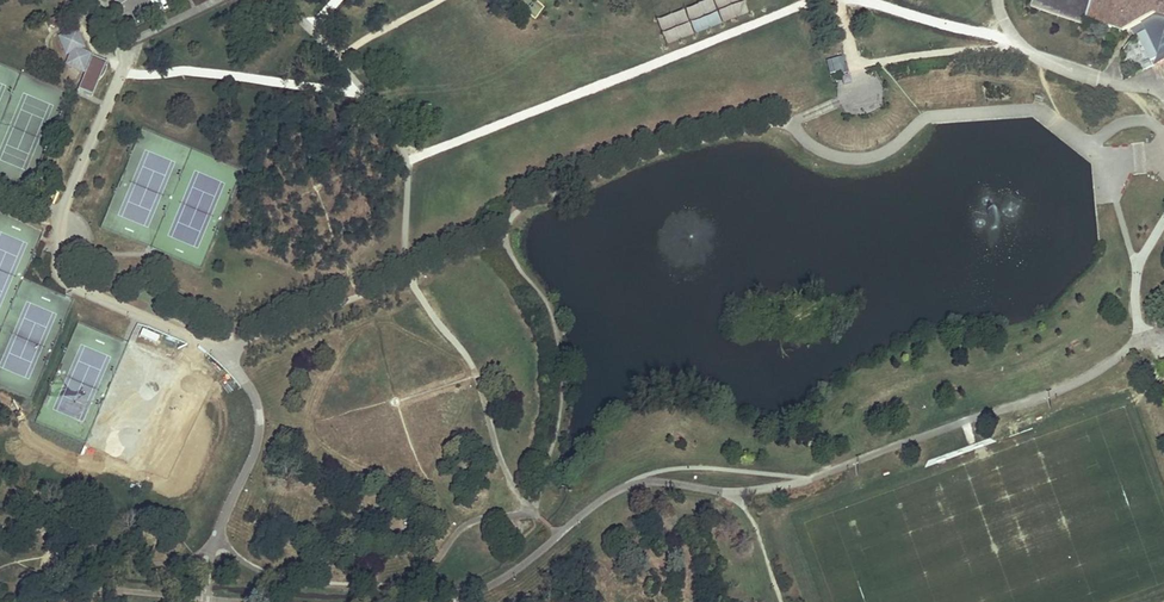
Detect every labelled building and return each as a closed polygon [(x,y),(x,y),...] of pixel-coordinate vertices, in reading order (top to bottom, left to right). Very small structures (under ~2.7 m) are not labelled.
[(1032,8),(1086,26),(1089,19),(1124,31),(1142,22),(1146,30),(1138,34),(1146,51),(1154,48),(1158,54),(1163,51),(1163,0),(1034,0),(1032,8)] [(60,24),(57,17),(44,22),(47,29),(60,24)] [(82,47),(75,29),(59,36),(67,54),(72,52),(67,64),(85,71),(80,88),(94,94),(106,63),(90,57),(91,54),(79,49),(82,47)] [(107,61),(91,54),(90,57),(106,63),(107,61)] [(826,59),(831,77),(848,73),(843,55),(826,59)]
